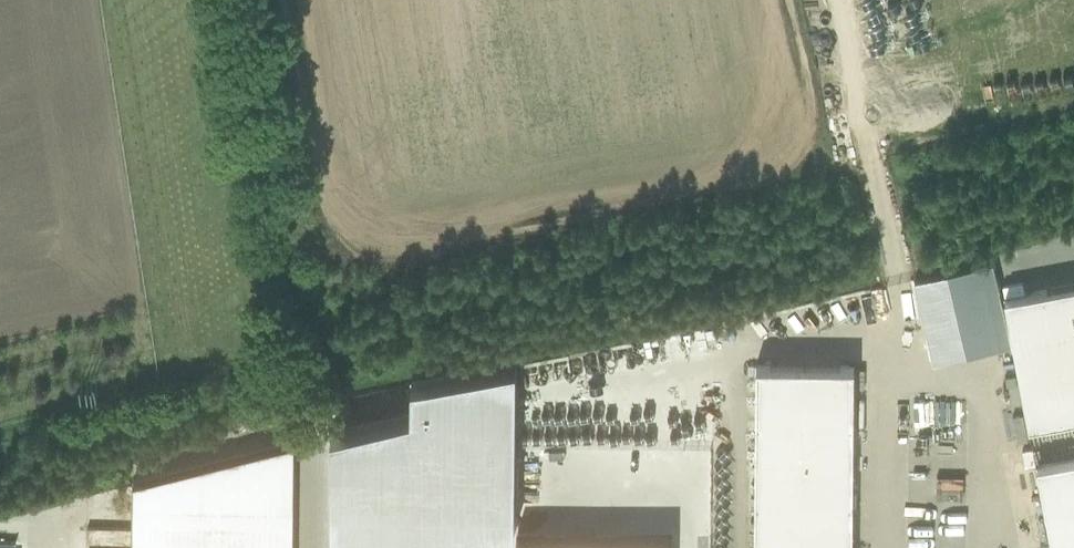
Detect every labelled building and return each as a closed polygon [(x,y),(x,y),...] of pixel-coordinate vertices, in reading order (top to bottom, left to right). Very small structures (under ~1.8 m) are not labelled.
[(1003,299),(1028,427),(1073,418),(1073,285),(1003,299)] [(330,547),(465,547),(465,537),(515,536),(515,362),(405,383),(405,413),(331,432),(330,547)] [(853,367),(854,367),(854,366),(756,365),(754,547),(852,547),(853,367)] [(1036,466),(1051,547),(1073,547),(1073,459),(1036,466)]
